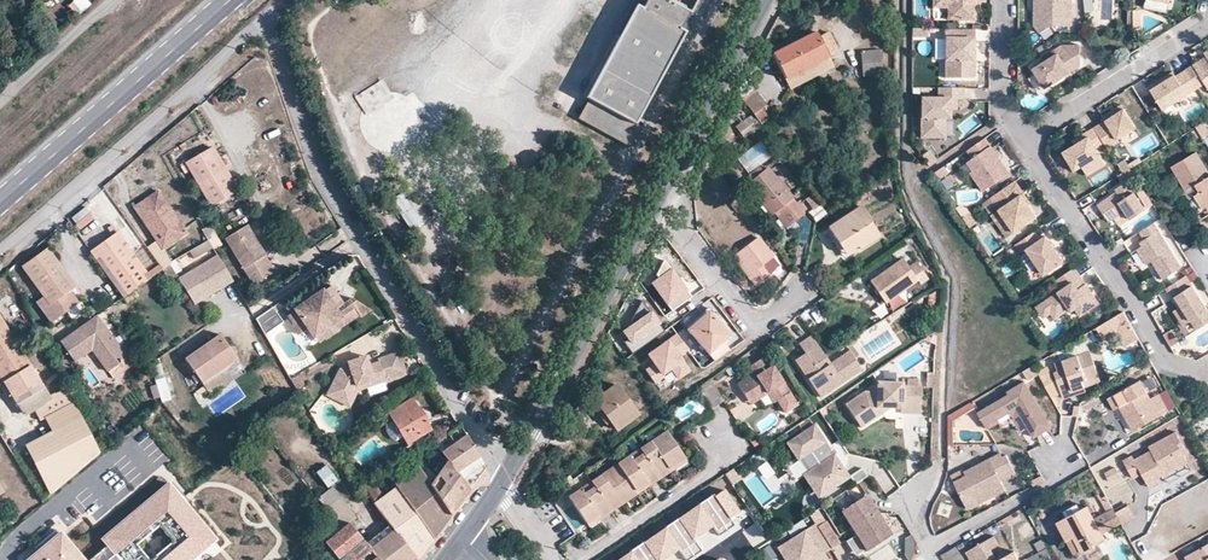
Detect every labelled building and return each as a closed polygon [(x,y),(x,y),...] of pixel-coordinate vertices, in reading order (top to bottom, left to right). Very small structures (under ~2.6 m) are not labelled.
[(91,5),(87,0),(74,0),(68,5),(77,17),(91,5)] [(642,6),(636,3),(585,96),(592,99),(581,118),(631,145),(641,127),(636,124),(686,31),(680,28),(688,12),(691,14),(698,0),(645,0),(642,6)] [(956,9),(956,21),(976,21),(976,0),(934,0),(934,9),(949,9),(956,9)] [(1039,10),(1036,10),(1035,24),(1039,32),(1052,24),(1073,25),(1073,0),(1039,0),(1039,10)] [(928,29),(913,29),(913,38),(928,38),(928,29)] [(975,30),(945,29),(945,39),(946,39),(946,78),(975,78),(975,60),(973,60),(973,50),(975,50),(975,30)] [(976,40),(989,40),(990,31),(976,30),(976,40)] [(828,54),(838,49),(830,32),(819,37),(816,32),(773,54),(786,81),(830,59),(828,54)] [(919,43),(919,54),(929,54),(928,43),(919,43)] [(1042,61),(1031,68),(1043,87),(1078,66),(1078,45),(1060,45),(1040,57),(1042,61)] [(883,75),(881,50),(861,52),(864,77),(883,75)] [(1185,70),(1197,88),(1204,83),(1207,89),(1207,50),(1204,53),(1207,57),(1185,70)] [(834,68),(830,59),(786,81),(791,90),(834,68)] [(1163,110),(1197,88),(1185,70),(1176,76),(1175,74),(1150,89),(1163,110)] [(1148,86),(1150,89),(1175,74),(1173,71),(1148,86)] [(964,89),(940,89),(940,99),(922,99),(922,139),(946,139),(946,120),(946,111),(950,111),(957,111),(957,100),(964,100),(964,89)] [(743,101),(761,125),(770,119),(762,108),(767,104),(756,90),(743,101)] [(1122,104),(1112,111),(1114,115),(1124,108),(1122,104)] [(1105,120),(1094,127),(1104,143),(1108,149),(1120,142),(1118,139),(1136,127),(1124,108),(1114,115),(1112,111),(1103,116),(1105,120)] [(756,128),(749,118),(737,128),(745,137),(756,128)] [(1104,143),(1094,127),(1086,133),(1088,137),(1082,141),(1080,146),(1077,147),(1076,145),(1063,152),(1075,171),(1101,155),(1096,148),(1104,143)] [(1141,135),(1136,127),(1118,139),(1120,142),(1123,147),(1141,135)] [(973,172),(970,173),(983,193),(1010,175),(986,139),(967,152),(972,160),(967,163),(973,172)] [(214,147),(186,162),(211,206),(237,191),(214,147)] [(929,151),(921,157),(928,167),(936,161),(929,151)] [(1197,152),(1171,168),(1186,191),(1182,193),(1187,201),(1195,197),(1203,209),(1207,206),(1207,170),(1197,152)] [(1118,164),(1123,172),(1129,168),(1124,160),(1118,164)] [(764,172),(752,181),(747,185),(773,216),(775,215),(783,208),(795,222),(807,213),(769,167),(764,172)] [(749,176),(752,181),(764,172),(760,167),(749,176)] [(945,167),(934,174),(939,181),(950,173),(945,167)] [(728,180),(718,170),(707,181),(718,191),(728,180)] [(1131,219),(1147,210),(1129,181),(1118,188),(1121,193),(1114,197),(1113,195),(1099,203),(1104,212),(1110,208),(1115,217),(1126,210),(1131,219)] [(1015,182),(990,199),(1014,233),(1036,218),(1020,195),(1023,193),(1015,182)] [(158,189),(134,206),(163,248),(187,231),(158,189)] [(813,209),(820,204),(812,194),(806,199),(813,209)] [(881,236),(860,205),(828,228),(846,254),(857,246),(860,250),(881,236)] [(70,217),(83,234),(96,224),(84,207),(70,217)] [(783,208),(775,215),(786,229),(795,222),(783,208)] [(1109,220),(1115,217),(1110,208),(1104,212),(1109,220)] [(247,221),(223,235),(252,282),(274,269),(258,242),(252,231),(247,221)] [(212,223),(202,228),(209,239),(219,233),(212,223)] [(1183,269),(1155,224),(1141,233),(1148,245),(1139,251),(1148,266),(1154,263),(1165,280),(1183,269)] [(261,226),(252,231),(258,242),(267,237),(261,226)] [(90,251),(123,297),(130,292),(151,277),(117,231),(90,251)] [(1034,233),(1013,247),(1020,256),(1027,251),(1044,276),(1064,263),(1046,237),(1040,241),(1034,233)] [(736,255),(741,261),(751,274),(748,277),(755,286),(782,265),(759,237),(736,255)] [(177,276),(177,277),(194,301),(232,278),(217,253),(209,239),(180,256),(188,270),(177,276)] [(48,249),(21,268),(49,306),(75,287),(48,249)] [(870,282),(883,299),(915,276),(919,281),(921,285),(928,279),(916,261),(908,266),(903,258),(870,282)] [(692,297),(664,260),(655,275),(657,277),(649,283),(665,306),(668,305),(672,311),(692,297)] [(751,274),(741,261),(738,263),(748,277),(751,274)] [(177,276),(169,264),(162,269),(172,282),(177,277),(177,276)] [(1087,285),(1075,268),(1055,282),(1062,291),(1044,302),(1056,319),(1067,311),(1069,314),(1071,312),(1076,309),(1081,317),(1099,304),(1089,289),(1087,291),(1084,287),(1087,285)] [(915,276),(883,299),(886,304),(919,281),(915,276)] [(1168,287),(1175,298),(1176,297),(1182,306),(1197,330),(1207,323),(1207,310),(1186,276),(1168,287)] [(338,293),(332,285),(291,314),(296,322),(294,323),(302,334),(312,326),(317,334),(340,318),(343,318),(349,314),(349,311),(356,306),(360,312),(362,314),(372,307),(353,296),(342,304),(336,295),(338,293)] [(130,292),(123,297),(128,303),(135,299),(130,292)] [(649,312),(641,302),(630,325),(621,331),(627,340),(624,342),(632,353),(663,331),(658,326),(660,324),(651,311),(649,312)] [(810,328),(825,320),(817,305),(802,313),(810,328)] [(340,318),(317,334),(323,342),(330,337),(332,339),(343,332),(339,327),(360,312),(356,306),(349,311),(349,314),(343,318),(340,318)] [(274,307),(257,319),(266,335),(285,320),(274,307)] [(731,335),(709,311),(688,330),(714,361),(728,349),(724,342),(731,335)] [(1123,312),(1098,327),(1105,340),(1118,332),(1126,345),(1138,338),(1123,312)] [(97,315),(61,342),(75,362),(91,350),(106,371),(127,356),(97,315)] [(5,382),(32,366),(0,316),(0,374),(5,382)] [(1164,335),(1173,350),(1180,345),(1171,330),(1164,335)] [(219,334),(185,358),(203,383),(225,367),(237,359),(219,334)] [(688,349),(678,335),(648,356),(654,364),(645,371),(654,383),(663,377),(662,375),(671,369),(678,379),(689,371),(678,356),(688,349)] [(813,337),(811,335),(799,343),(806,353),(795,360),(816,390),(826,383),(832,391),(861,371),(849,351),(831,363),(813,337)] [(1053,397),(1062,392),(1064,399),(1087,392),(1085,387),(1101,381),(1090,350),(1056,362),(1056,363),(1053,365),(1057,379),(1055,380),(1050,371),(1041,376),(1053,397)] [(404,374),(398,351),(377,356),(377,359),(368,361),(366,357),(348,361),(350,368),(347,368),(346,366),(339,368),(324,392),(338,401),(348,383),(357,381),(358,386),(404,374)] [(751,364),(756,372),(739,383),(749,399),(766,388),(769,392),(772,390),(778,399),(791,392),(767,354),(751,364)] [(160,356),(152,361),(162,402),(171,400),(160,356)] [(32,366),(5,382),(18,404),(45,387),(32,366)] [(225,367),(203,383),(211,395),(234,379),(225,367)] [(311,381),(306,371),(291,380),(297,389),(311,381)] [(928,389),(936,388),(935,374),(927,374),(928,389)] [(712,410),(724,401),(710,380),(697,389),(712,410)] [(989,429),(1000,422),(998,419),(1010,412),(1014,419),(1020,415),(1027,427),(1034,438),(1052,426),(1025,380),(1007,391),(1009,394),(978,412),(989,429)] [(1151,398),(1141,380),(1108,398),(1114,409),(1120,407),(1133,431),(1169,411),(1159,394),(1151,398)] [(352,387),(358,386),(357,381),(348,383),(338,401),(342,403),(352,387)] [(846,407),(853,418),(863,412),(870,423),(881,415),(883,402),(890,403),(889,410),(900,411),(899,416),(918,419),(923,392),(920,391),(921,383),(910,381),(909,389),(904,389),(904,386),(881,382),(878,396),(865,393),(846,407)] [(599,407),(610,422),(618,432),(640,414),(617,383),(594,400),(599,407)] [(826,383),(816,390),(821,398),(832,391),(826,383)] [(52,399),(45,387),(18,404),(26,415),(52,399)] [(766,388),(749,399),(751,403),(769,392),(766,388)] [(772,390),(769,392),(775,402),(778,399),(772,390)] [(801,407),(791,392),(778,399),(775,402),(785,417),(801,407)] [(388,412),(407,444),(414,440),(431,429),(412,397),(388,412)] [(883,402),(881,415),(889,410),(890,403),(883,402)] [(25,444),(49,494),(96,454),(71,404),(44,418),(51,431),(25,444)] [(606,425),(610,422),(599,407),(595,411),(606,425)] [(863,412),(853,418),(861,429),(870,423),(863,412)] [(998,419),(1000,422),(1003,426),(1014,419),(1010,412),(998,419)] [(1021,431),(1027,427),(1020,415),(1014,419),(1021,431)] [(814,424),(790,441),(801,457),(811,451),(818,463),(806,471),(815,487),(821,484),(826,493),(844,481),(839,472),(844,469),(814,424)] [(480,460),(459,425),(455,428),(447,434),(455,444),(441,453),(447,460),(461,480),(475,470),(473,466),(480,460)] [(666,431),(640,448),(643,453),(660,478),(674,469),(671,466),(684,457),(666,431)] [(1141,475),(1144,481),(1157,475),(1163,472),(1165,476),(1189,464),(1184,454),(1187,452),(1176,432),(1150,447),(1152,452),(1135,461),(1132,456),(1124,461),(1133,479),(1141,475)] [(422,454),(414,440),(407,444),(398,450),(408,465),(414,460),(422,454)] [(801,457),(790,441),(786,443),(796,460),(801,457)] [(643,453),(640,448),(630,455),(633,460),(643,453)] [(630,455),(618,464),(635,490),(647,482),(650,486),(660,478),(643,453),(633,460),(630,455)] [(1002,458),(1000,454),(964,471),(966,475),(954,481),(968,510),(1005,490),(1000,480),(1014,473),(1006,456),(1002,458)] [(686,460),(684,457),(671,466),(674,469),(686,460)] [(461,480),(447,460),(431,483),(429,486),(451,516),(456,508),(459,504),(469,491),(461,480)] [(483,464),(480,460),(473,466),(475,470),(483,464)] [(601,475),(592,481),(595,486),(612,511),(626,502),(624,498),(635,490),(618,464),(601,475)] [(328,489),(338,482),(326,467),(316,474),(328,489)] [(419,467),(394,485),(396,487),(433,539),(441,529),(451,516),(429,486),(431,483),(419,467)] [(1116,468),(1105,474),(1109,482),(1120,476),(1116,468)] [(850,477),(844,469),(839,472),(844,481),(850,477)] [(815,487),(806,471),(801,474),(817,498),(826,493),(821,484),(815,487)] [(855,483),(865,478),(862,471),(851,476),(855,483)] [(1157,475),(1144,481),(1148,489),(1161,483),(1157,475)] [(94,541),(100,548),(110,559),(194,559),(218,540),(166,480),(94,541)] [(595,486),(592,481),(581,489),(584,494),(595,486)] [(635,490),(638,494),(648,487),(650,486),(647,482),(635,490)] [(375,502),(384,496),(374,483),(361,492),(365,498),(370,494),(375,502)] [(601,519),(612,511),(595,486),(584,494),(581,489),(569,496),(587,523),(599,516),(601,519)] [(396,487),(384,496),(375,502),(390,524),(418,559),(419,559),(426,549),(433,539),(396,487)] [(339,525),(353,514),(333,488),(319,499),(339,525)] [(626,502),(638,494),(635,490),(624,498),(626,502)] [(713,495),(706,500),(726,530),(733,525),(729,519),(739,513),(723,490),(714,496),(713,495)] [(1169,512),(1165,520),(1171,531),(1201,514),(1203,518),(1207,515),(1207,491),(1169,512)] [(892,536),(866,495),(840,511),(866,552),(892,536)] [(706,500),(688,512),(702,533),(712,527),(718,536),(726,530),(706,500)] [(940,502),(936,514),(948,518),(952,506),(940,502)] [(1067,517),(1080,510),(1077,504),(1064,512),(1067,517)] [(1115,513),(1112,508),(1095,518),(1088,506),(1080,510),(1067,517),(1057,523),(1073,553),(1080,550),(1082,553),(1095,547),(1094,545),(1105,539),(1101,531),(1119,521),(1115,513)] [(1128,506),(1115,513),(1119,521),(1122,525),(1134,518),(1128,506)] [(688,512),(672,523),(694,556),(701,551),(693,539),(702,533),(688,512)] [(590,527),(601,519),(599,516),(587,523),(590,527)] [(350,523),(342,528),(339,531),(325,543),(339,559),(380,559),(366,543),(350,523)] [(654,535),(669,556),(678,549),(686,559),(687,559),(694,556),(672,523),(654,535)] [(390,524),(366,543),(380,559),(418,559),(390,524)] [(815,524),(777,549),(784,559),(822,559),(823,559),(821,557),(832,549),(815,524)] [(24,559),(80,559),(56,532),(24,559)] [(637,547),(646,559),(662,559),(669,556),(654,535),(637,547)] [(994,536),(966,553),(970,559),(991,559),(998,556),(995,551),(1001,548),(994,536)] [(855,537),(847,541),(854,557),(862,552),(855,537)] [(1185,554),(1188,559),(1200,559),(1207,556),(1207,558),(1207,541),(1185,554)] [(776,557),(768,544),(758,550),(765,559),(770,559),(776,557)] [(619,558),(620,559),(646,559),(637,547),(619,558)] [(940,556),(943,559),(961,559),(964,558),(957,547),(940,556)] [(85,559),(110,559),(100,548),(85,559)] [(1013,552),(999,559),(1018,559),(1013,552)]
